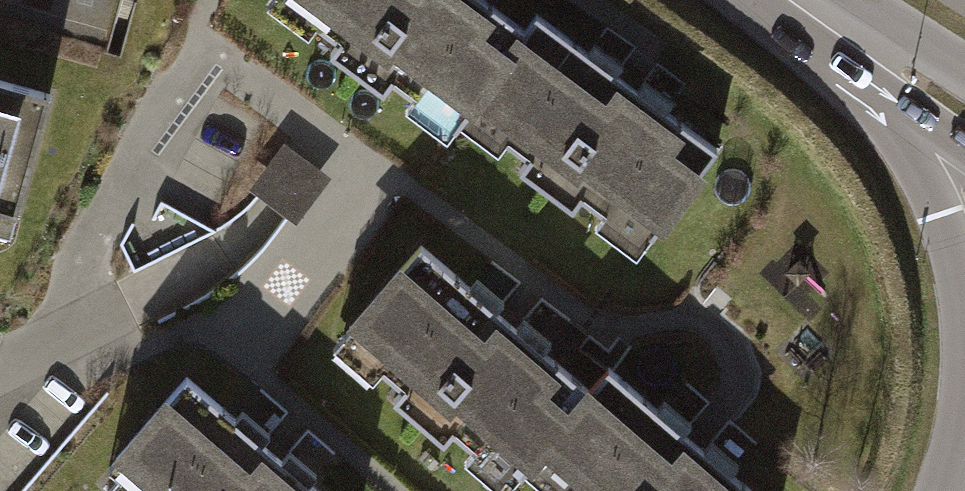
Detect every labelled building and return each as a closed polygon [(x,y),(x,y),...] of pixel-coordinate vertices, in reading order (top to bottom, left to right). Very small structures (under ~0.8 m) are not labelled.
[(319,12),(310,24),(332,41),(322,55),(377,94),(384,84),(408,101),(418,87),(455,114),(468,97),(515,31),(472,0),(302,0),(319,12)] [(621,85),(526,16),(515,31),(468,97),(510,128),(501,140),(523,157),(513,171),(568,210),(575,200),(599,217),(609,203),(646,230),(707,147),(621,85)] [(0,88),(0,247),(39,98),(0,88)] [(288,143),(256,188),(302,221),(334,176),(288,143)] [(497,320),(411,246),(345,321),(385,356),(375,367),(396,385),(384,398),(435,443),(443,433),(465,453),(477,439),(511,469),(535,443),(579,392),(497,320)] [(601,367),(579,392),(535,443),(575,477),(564,489),(567,490),(743,490),(686,442),(601,367)] [(181,377),(115,452),(154,487),(151,490),(312,490),(181,377)]
